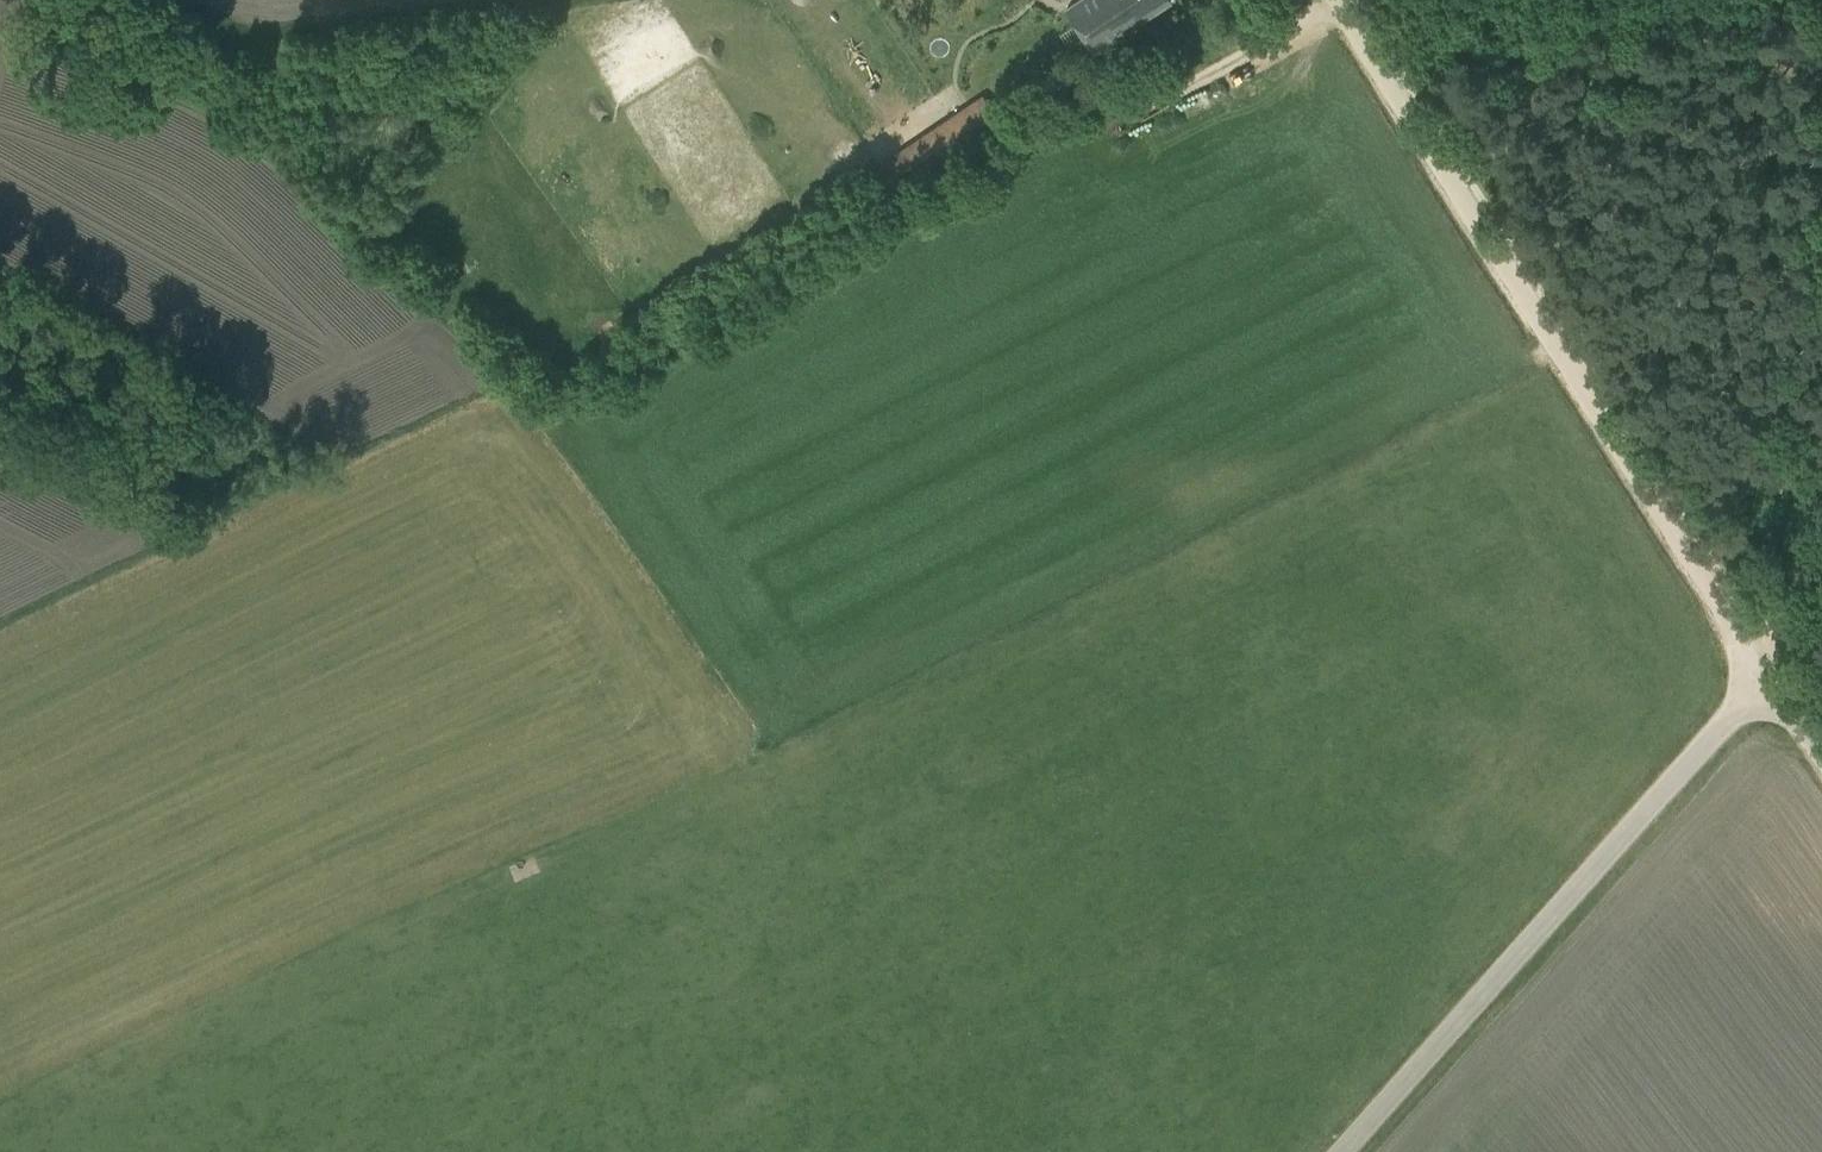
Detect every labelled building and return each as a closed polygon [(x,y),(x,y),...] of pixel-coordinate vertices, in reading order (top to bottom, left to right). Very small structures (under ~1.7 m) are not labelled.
[(1066,8),(1095,52),(1171,2),(1170,0),(1079,0),(1066,8)] [(908,178),(994,121),(978,98),(923,136),(926,141),(897,161),(908,178)]
